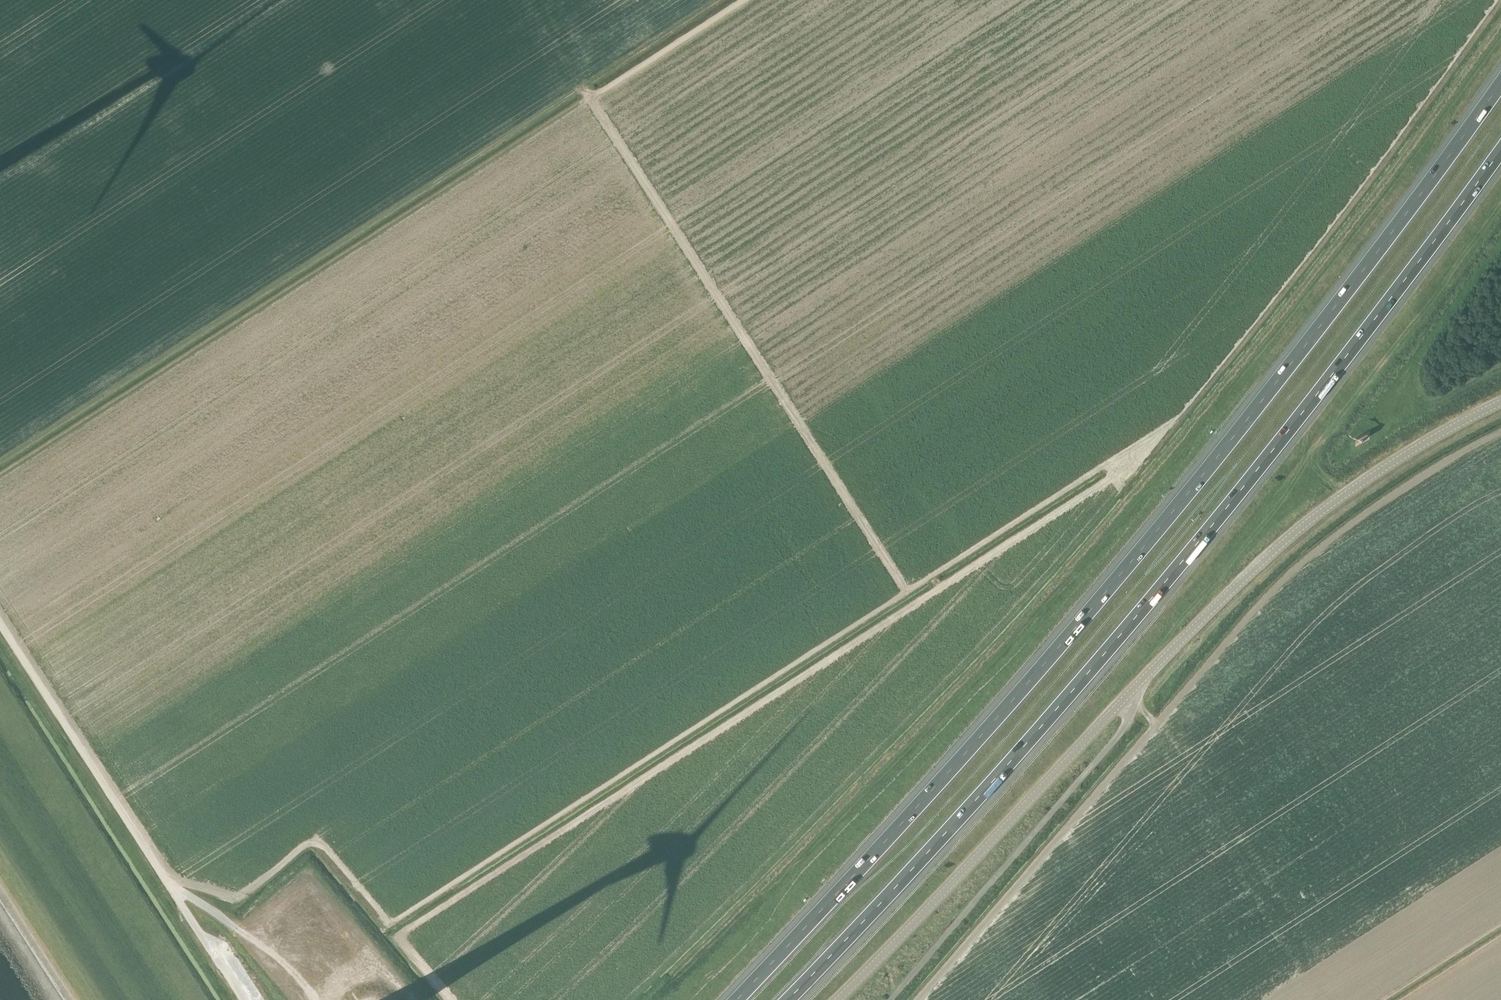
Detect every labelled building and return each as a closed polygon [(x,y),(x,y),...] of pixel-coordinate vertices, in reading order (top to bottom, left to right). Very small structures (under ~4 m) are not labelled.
[(1374,431),(1360,437),(1357,443),(1373,436),(1374,431)]
